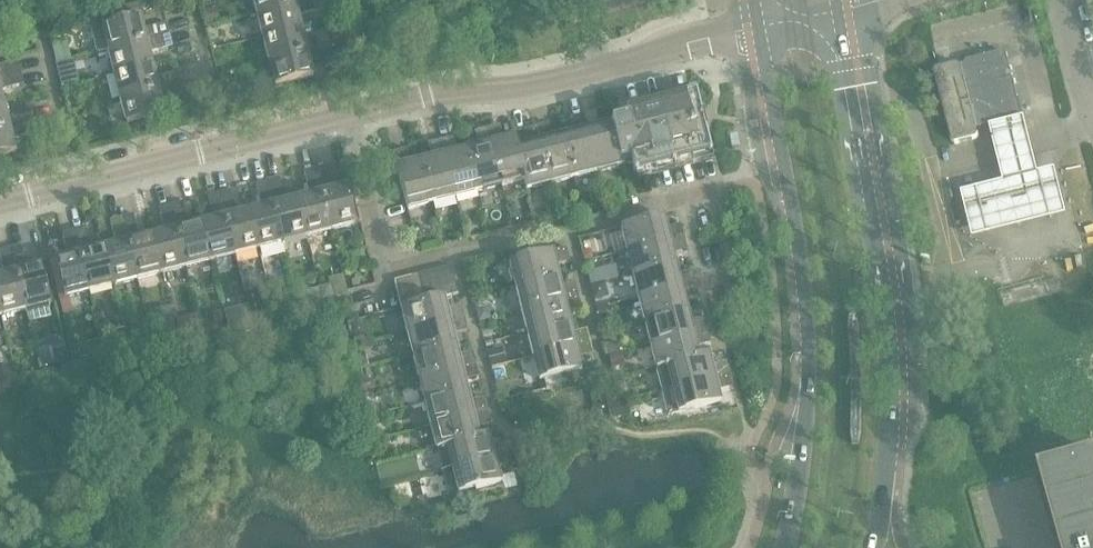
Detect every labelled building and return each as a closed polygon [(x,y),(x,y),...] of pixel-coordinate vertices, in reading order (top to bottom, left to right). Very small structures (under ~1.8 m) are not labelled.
[(256,14),(310,0),(253,0),(256,14)] [(256,14),(262,38),(301,28),(297,16),(321,10),(319,0),(310,0),(256,14)] [(215,8),(201,12),(205,25),(219,22),(215,8)] [(140,17),(91,29),(97,54),(108,51),(170,35),(167,24),(143,30),(140,17)] [(301,28),(262,38),(268,62),(331,46),(328,34),(304,41),(301,28)] [(152,66),(149,53),(173,47),(170,35),(108,51),(114,75),(152,66)] [(67,42),(50,46),(55,64),(71,60),(67,42)] [(310,64),(334,58),(331,46),(268,62),(275,87),(313,77),(310,64)] [(965,64),(965,65),(961,66),(957,64),(946,67),(936,69),(934,72),(952,143),(955,144),(965,142),(977,139),(978,136),(975,123),(1021,111),(1006,54),(1003,52),(967,61),(965,64)] [(21,73),(18,61),(0,65),(0,78),(21,73)] [(152,66),(114,75),(120,99),(170,87),(182,84),(179,72),(155,78),(152,66)] [(24,85),(21,73),(0,78),(0,91),(24,85)] [(77,75),(59,80),(61,87),(79,83),(77,75)] [(170,87),(120,99),(126,124),(164,115),(161,102),(185,96),(182,84),(170,87)] [(617,107),(619,114),(614,115),(616,122),(610,124),(621,166),(631,164),(636,181),(712,162),(711,158),(694,88),(617,107)] [(0,104),(0,129),(33,121),(30,109),(6,115),(3,103),(0,104)] [(591,113),(583,115),(597,172),(621,166),(610,124),(595,128),(591,113)] [(578,132),(563,136),(573,178),(597,172),(583,115),(574,118),(578,132)] [(1039,174),(1025,116),(992,125),(1005,182),(962,192),(973,237),(1066,214),(1056,170),(1039,174)] [(36,133),(33,121),(0,129),(0,156),(15,152),(12,139),(36,133)] [(545,125),(536,127),(550,184),(573,178),(563,136),(548,139),(545,125)] [(496,127),(487,129),(501,186),(523,180),(524,180),(516,147),(517,147),(515,137),(499,141),(496,127)] [(524,180),(523,180),(526,190),(550,184),(536,127),(527,129),(531,144),(517,147),(516,147),(524,180)] [(478,131),(482,145),(467,149),(478,192),(501,186),(487,129),(478,131)] [(478,192),(467,149),(453,153),(449,138),(440,141),(455,198),(478,192)] [(432,143),(435,157),(421,161),(431,203),(455,198),(440,141),(432,143)] [(403,150),(393,153),(407,210),(431,203),(421,161),(406,164),(403,150)] [(327,166),(316,169),(331,231),(356,225),(346,186),(333,190),(327,166)] [(304,172),(310,196),(297,199),(307,237),(331,231),(316,169),(304,172)] [(279,178),(267,181),(283,243),(307,237),(297,199),(285,202),(279,178)] [(261,208),(249,211),(259,249),(283,243),(267,181),(255,184),(261,208)] [(259,249),(249,211),(237,214),(231,190),(219,193),(235,255),(259,249)] [(219,193),(207,196),(213,220),(201,223),(210,261),(235,255),(219,193)] [(182,202),(171,205),(186,267),(210,261),(201,223),(188,226),(182,202)] [(159,208),(165,232),(152,235),(162,274),(186,267),(171,205),(159,208)] [(133,215),(122,218),(137,280),(162,274),(152,235),(139,238),(133,215)] [(663,217),(620,227),(627,252),(683,237),(681,229),(667,232),(663,217)] [(110,221),(116,244),(103,248),(113,286),(137,280),(122,218),(110,221)] [(85,227),(73,230),(89,292),(113,286),(103,248),(91,251),(85,227)] [(73,230),(61,233),(67,257),(54,260),(64,298),(89,292),(73,230)] [(675,264),(671,249),(686,246),(683,237),(627,252),(632,275),(675,264)] [(10,248),(26,310),(51,304),(41,265),(28,269),(22,245),(10,248)] [(4,275),(0,276),(0,310),(2,316),(26,310),(10,248),(0,250),(0,258),(4,275)] [(554,261),(569,258),(566,248),(509,262),(515,287),(558,276),(554,261)] [(587,250),(581,252),(584,262),(593,260),(592,254),(587,250)] [(675,264),(632,275),(638,298),(695,284),(693,275),(679,279),(675,264)] [(439,270),(446,297),(458,294),(451,266),(439,270)] [(601,269),(586,272),(590,286),(604,282),(601,269)] [(439,270),(428,272),(435,299),(443,297),(444,298),(446,297),(439,270)] [(428,272),(417,275),(424,302),(435,299),(428,272)] [(417,275),(406,278),(413,305),(424,302),(417,275)] [(558,276),(515,287),(521,310),(578,296),(576,287),(562,291),(558,276)] [(406,278),(394,281),(401,308),(413,305),(406,278)] [(604,282),(590,286),(593,300),(602,298),(606,291),(604,282)] [(331,283),(319,286),(322,298),(334,295),(331,283)] [(683,296),(697,292),(695,284),(638,298),(644,321),(687,311),(683,296)] [(268,287),(244,293),(248,307),(250,317),(274,310),(268,287)] [(578,296),(521,310),(527,333),(570,322),(566,308),(580,304),(578,296)] [(447,313),(444,298),(443,297),(435,299),(424,302),(413,305),(401,308),(407,332),(464,318),(462,309),(447,313)] [(248,307),(223,313),(229,337),(254,331),(251,322),(250,317),(248,307)] [(482,307),(475,309),(478,321),(490,318),(488,312),(482,307)] [(605,307),(596,309),(596,310),(598,318),(607,316),(605,307)] [(687,311),(644,321),(650,345),(707,330),(705,322),(690,325),(687,311)] [(186,318),(176,320),(178,330),(188,327),(186,318)] [(464,318),(407,332),(413,356),(455,345),(452,330),(466,327),(464,318)] [(173,320),(151,325),(155,340),(177,335),(173,320)] [(570,322),(527,333),(533,356),(590,342),(588,333),(573,337),(570,322)] [(116,337),(101,341),(104,353),(128,347),(125,332),(124,329),(115,331),(116,337)] [(133,330),(125,332),(128,347),(136,345),(133,330)] [(707,330),(650,345),(656,367),(698,356),(695,342),(709,339),(707,330)] [(51,354),(38,357),(40,367),(57,363),(57,365),(70,362),(63,334),(47,338),(51,354)] [(617,340),(604,344),(606,351),(607,355),(620,352),(617,340)] [(590,342),(533,356),(539,381),(582,370),(578,354),(592,351),(590,342)] [(455,345),(413,356),(419,379),(475,365),(473,356),(459,359),(455,345)] [(501,348),(486,352),(490,367),(505,363),(501,348)] [(620,352),(607,355),(610,367),(623,363),(620,352)] [(364,353),(354,356),(357,370),(368,367),(364,353)] [(698,356),(656,367),(662,391),(728,374),(726,366),(712,369),(708,354),(698,356)] [(463,377),(478,373),(475,365),(419,379),(424,402),(467,391),(463,377)] [(728,374),(662,391),(668,416),(720,402),(716,387),(731,383),(728,374)] [(372,380),(362,382),(365,393),(375,390),(372,380)] [(467,391),(424,402),(430,426),(487,411),(485,403),(471,406),(467,391)] [(618,403),(608,405),(611,419),(621,417),(618,403)] [(487,411),(430,426),(436,448),(478,437),(475,423),(489,420),(487,411)] [(478,437),(436,448),(442,472),(509,455),(507,447),(492,450),(488,434),(478,437)] [(499,478),(514,475),(509,455),(442,472),(448,496),(501,483),(499,478)] [(1047,475),(1046,473),(1044,473),(1065,547),(1092,547),(1092,462),(1047,475)]
